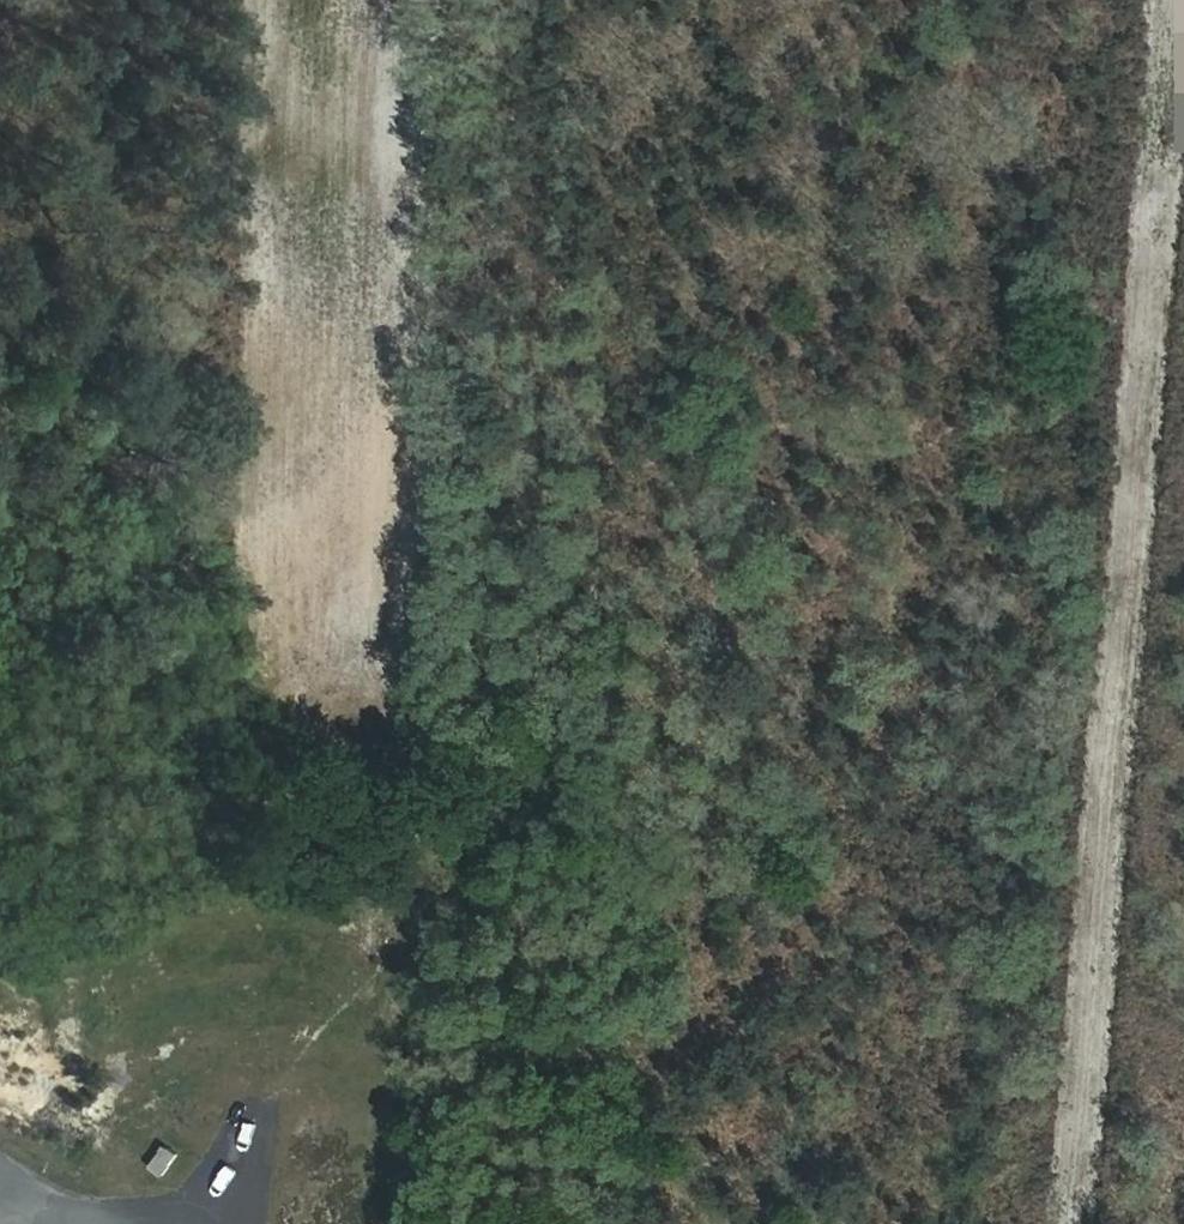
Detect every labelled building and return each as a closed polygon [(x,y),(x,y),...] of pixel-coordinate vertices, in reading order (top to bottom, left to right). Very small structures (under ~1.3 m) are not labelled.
[(163,1174),(177,1151),(163,1143),(149,1166),(163,1174)]
